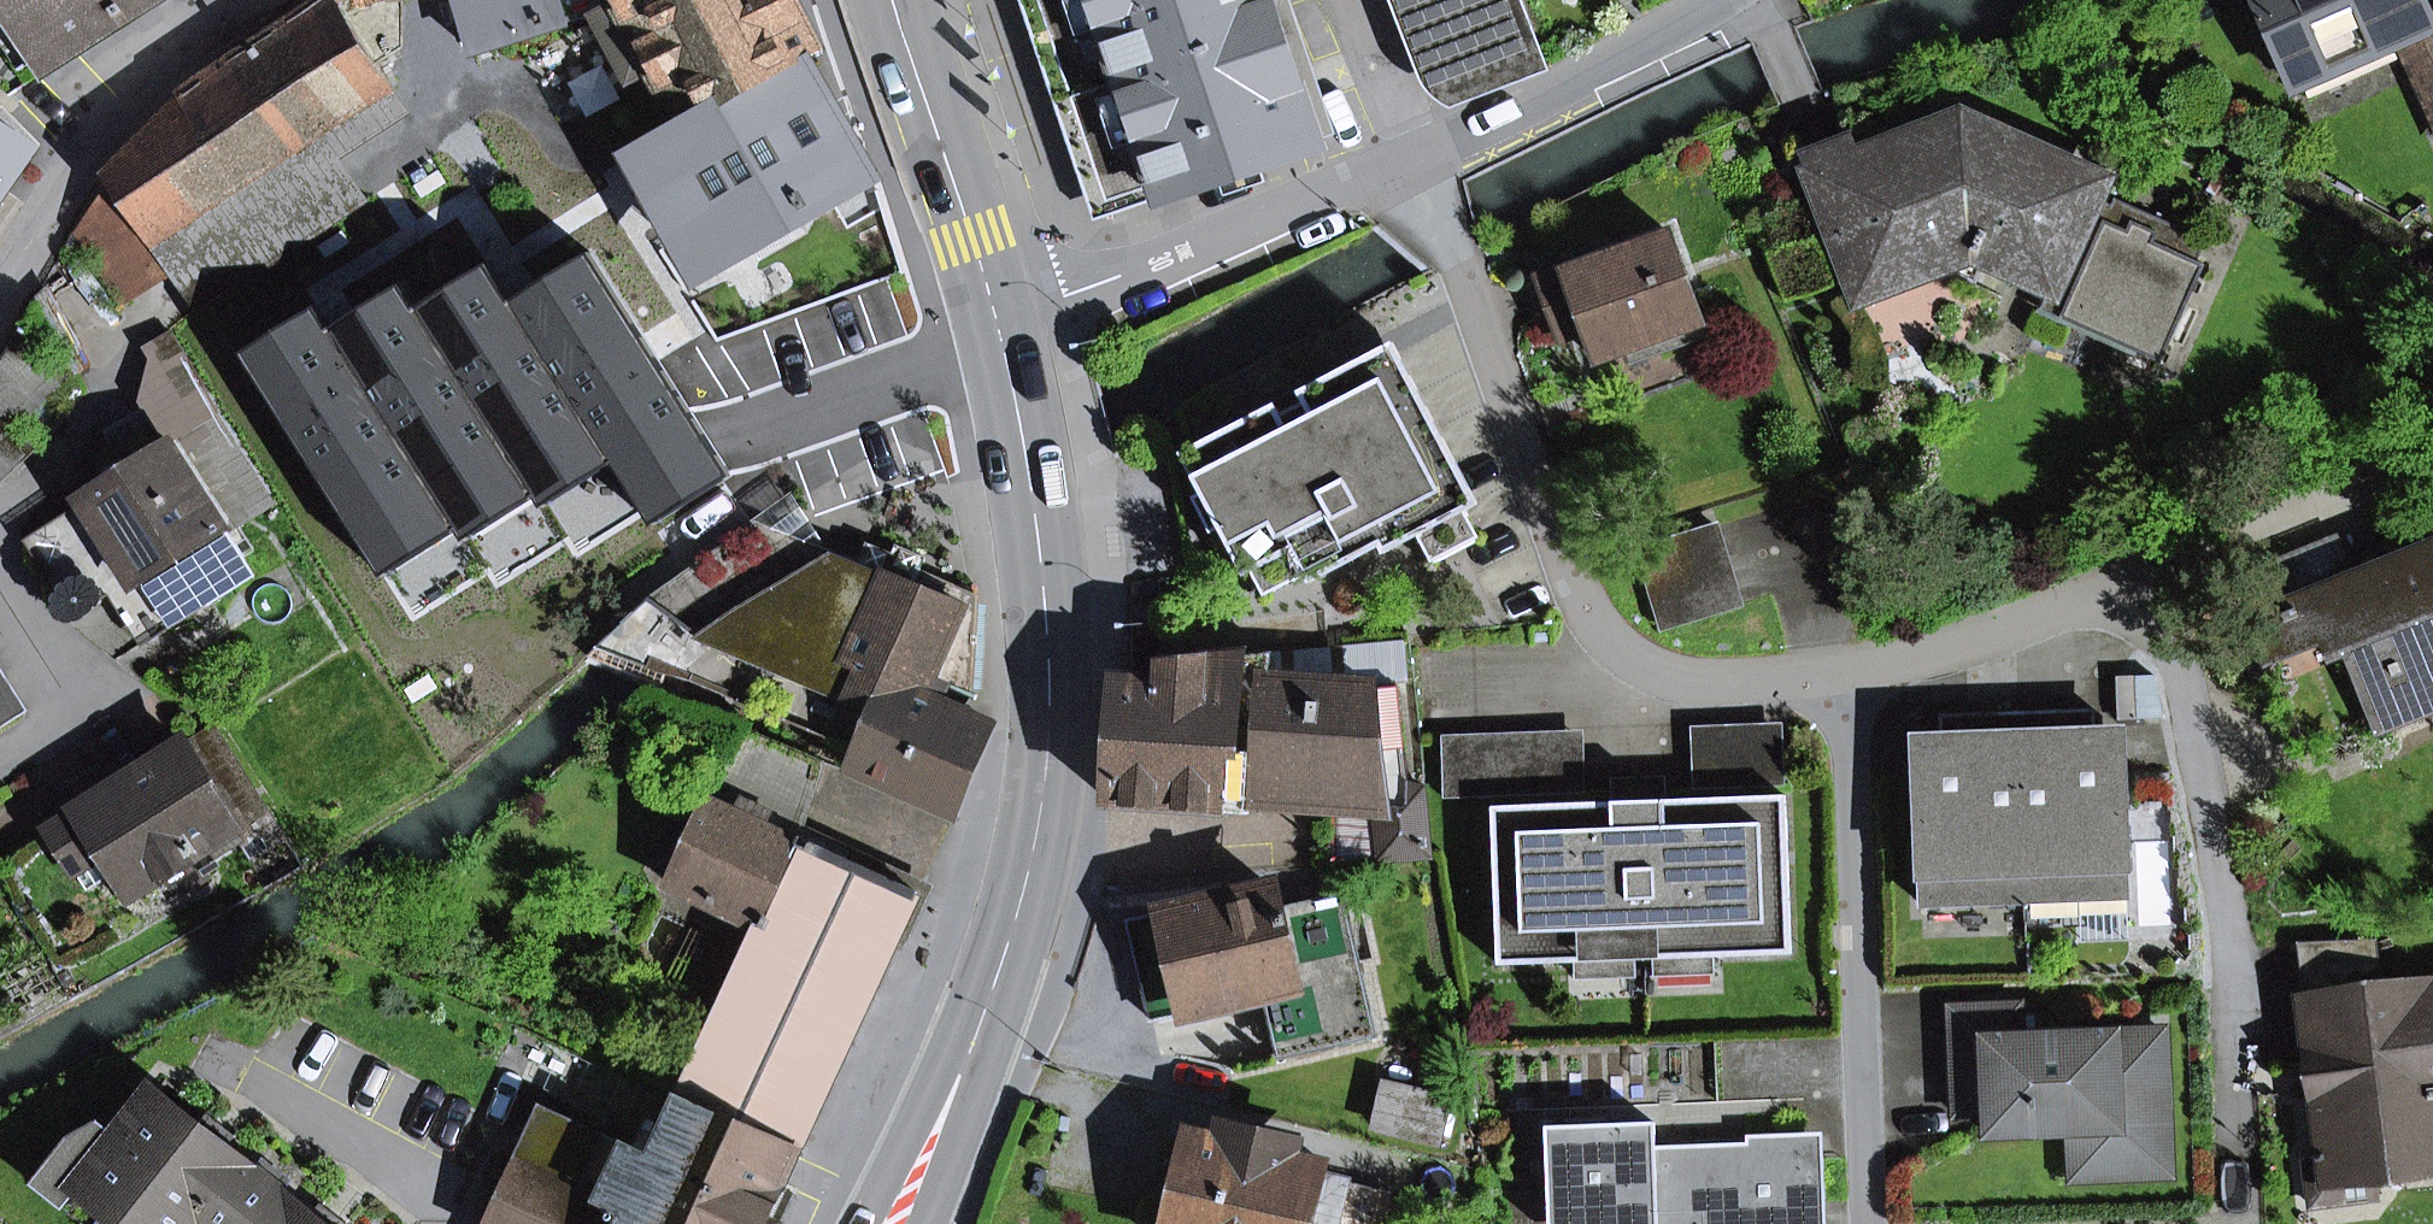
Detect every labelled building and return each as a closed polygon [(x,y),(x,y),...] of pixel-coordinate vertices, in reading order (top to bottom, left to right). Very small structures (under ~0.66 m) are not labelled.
[(43,57),(6,0),(0,0),(0,34),(24,70),(43,57)] [(43,57),(50,67),(74,52),(155,0),(6,0),(43,57)] [(392,91),(334,0),(327,0),(180,97),(183,101),(117,180),(157,245),(324,135),(392,91)] [(475,63),(561,11),(579,0),(454,0),(461,29),(464,28),(475,63)] [(582,18),(598,9),(593,0),(579,0),(561,11),(577,37),(582,18)] [(818,52),(792,0),(593,0),(598,9),(582,18),(577,37),(575,49),(609,105),(635,149),(655,137),(658,143),(804,63),(818,52)] [(1109,207),(1067,83),(1039,0),(1022,0),(1096,219),(1161,197),(1160,196),(1158,190),(1109,207)] [(1160,196),(1319,142),(1290,56),(1271,0),(1039,0),(1067,83),(1109,207),(1158,190),(1160,196)] [(1337,136),(1291,0),(1271,0),(1290,56),(1319,142),(1337,136)] [(1429,0),(1391,0),(1425,87),(1447,107),(1480,94),(1456,72),(1429,0)] [(1480,94),(1546,68),(1519,0),(1429,0),(1456,72),(1480,94)] [(2429,21),(2420,0),(2256,0),(2293,84),(2400,38),(2432,112),(2432,20),(2429,21)] [(873,180),(876,178),(865,161),(820,89),(804,63),(658,143),(633,158),(682,250),(702,239),(717,269),(785,230),(799,255),(883,214),(873,180)] [(609,105),(529,153),(559,201),(592,182),(588,176),(635,149),(609,105)] [(1960,117),(1856,158),(1850,141),(1805,157),(1852,278),(1945,242),(1986,261),(2050,289),(2041,309),(2162,362),(2205,265),(2192,259),(2202,237),(2116,198),(2113,205),(2096,197),(2103,181),(1960,117)] [(38,150),(0,123),(0,204),(38,150)] [(127,306),(176,274),(199,308),(366,198),(324,135),(157,245),(117,180),(82,239),(127,306)] [(665,358),(544,444),(652,598),(755,524),(753,520),(790,494),(598,192),(441,300),(483,359),(601,274),(605,280),(487,365),(511,399),(629,314),(635,322),(517,406),(538,436),(660,351),(665,358)] [(1669,233),(1539,279),(1551,313),(1576,304),(1585,329),(1596,359),(1625,349),(1655,338),(1659,351),(1705,335),(1669,233)] [(355,239),(197,351),(254,432),(412,320),(355,239)] [(1852,278),(1874,336),(1944,310),(1957,279),(1975,287),(1986,261),(1945,242),(1852,278)] [(853,444),(937,411),(875,253),(790,286),(821,365),(805,371),(822,414),(838,407),(853,444)] [(1560,338),(1585,329),(1576,304),(1551,313),(1560,338)] [(42,400),(35,391),(55,373),(20,337),(0,368),(0,412),(14,428),(42,400)] [(230,532),(258,513),(184,404),(198,394),(161,337),(145,347),(142,405),(169,448),(175,444),(230,532)] [(1629,361),(1659,351),(1655,338),(1625,349),(1629,361)] [(1282,415),(1276,405),(1182,454),(1203,493),(1194,498),(1213,533),(1221,528),(1246,576),(1253,572),(1294,551),(1307,575),(1310,581),(1380,544),(1385,553),(1419,535),(1467,510),(1479,503),(1394,343),(1300,392),(1306,403),(1282,415)] [(1282,415),(1306,403),(1300,392),(1298,389),(1274,401),(1276,405),(1282,415)] [(244,458),(241,460),(198,394),(184,404),(258,513),(273,503),(244,458)] [(28,443),(14,428),(0,412),(0,460),(28,443)] [(209,606),(257,576),(230,532),(175,444),(169,448),(25,538),(75,618),(111,596),(121,589),(177,555),(209,606)] [(1433,563),(1481,537),(1467,510),(1419,535),(1433,563)] [(851,770),(955,816),(993,725),(941,703),(948,688),(964,695),(970,602),(917,578),(921,568),(924,556),(898,544),(892,552),(866,544),(856,566),(755,524),(652,598),(706,640),(800,680),(787,712),(845,736),(858,704),(876,712),(859,752),(851,770)] [(1639,550),(1663,628),(1741,604),(1717,526),(1639,550)] [(2334,573),(2339,585),(2432,548),(2427,536),(2334,573)] [(2432,548),(2339,585),(2310,597),(2326,638),(2333,654),(2349,647),(2353,655),(2274,687),(2301,754),(2380,722),(2376,714),(2432,691),(2432,548)] [(1266,596),(1307,575),(1294,551),(1253,572),(1266,596)] [(121,589),(153,640),(209,606),(177,555),(121,589)] [(975,700),(984,596),(921,568),(917,578),(970,602),(964,695),(975,700)] [(142,647),(153,640),(121,589),(111,596),(142,647)] [(2264,634),(2270,661),(2326,638),(2310,597),(2283,608),(2268,621),(2264,634)] [(787,712),(800,680),(706,640),(652,598),(633,615),(635,625),(629,634),(620,637),(610,634),(594,649),(600,651),(628,662),(657,674),(692,680),(859,752),(876,712),(858,704),(845,736),(787,712)] [(1408,666),(1405,640),(1272,654),(1263,783),(1380,791),(1386,856),(1387,861),(1431,857),(1425,787),(1406,782),(1394,667),(1408,666)] [(1250,810),(1259,805),(1260,798),(1263,783),(1272,654),(1164,665),(1163,682),(1118,680),(1111,774),(1109,800),(1250,810)] [(25,711),(0,671),(0,727),(25,711)] [(2117,677),(2119,720),(2137,719),(2136,677),(2117,677)] [(2380,722),(2381,725),(2432,704),(2432,691),(2376,714),(2380,722)] [(2079,899),(2127,898),(2121,731),(2096,732),(2095,709),(2017,712),(2025,902),(2079,899)] [(1916,739),(1922,905),(2025,902),(2017,712),(1940,715),(1941,738),(1916,739)] [(1694,789),(1785,786),(1783,723),(1691,727),(1694,789)] [(729,763),(806,799),(823,762),(746,727),(729,763)] [(255,855),(280,839),(209,728),(184,744),(238,828),(246,841),(255,855)] [(1583,731),(1442,735),(1444,798),(1586,793),(1583,731)] [(193,857),(238,828),(184,744),(51,828),(91,890),(119,872),(133,895),(193,857)] [(711,803),(738,815),(745,800),(772,812),(765,828),(788,838),(806,799),(729,763),(711,803)] [(1666,776),(1611,778),(1612,802),(1667,800),(1666,776)] [(1334,860),(1386,856),(1380,791),(1263,783),(1260,798),(1338,803),(1334,860)] [(1792,953),(1786,796),(1667,800),(1612,802),(1493,806),(1499,965),(1577,962),(1576,954),(1636,952),(1636,959),(1655,959),(1654,951),(1712,949),(1712,956),(1792,953)] [(760,927),(679,1103),(797,1157),(897,940),(910,913),(919,892),(872,870),(818,846),(803,838),(800,844),(788,838),(765,828),(772,812),(745,800),(738,815),(711,803),(672,887),(760,927)] [(193,857),(201,870),(246,841),(238,828),(193,857)] [(897,940),(902,942),(926,889),(874,865),(872,870),(919,892),(910,913),(897,940)] [(1296,1052),(1373,1034),(1342,898),(1278,913),(1272,888),(1130,920),(1153,1021),(1255,998),(1283,992),(1296,1052)] [(2081,942),(2129,940),(2127,898),(2079,899),(2081,942)] [(2306,998),(2380,989),(2374,942),(2299,945),(2306,998)] [(1655,977),(1713,975),(1712,956),(1712,949),(1654,951),(1655,959),(1655,977)] [(1577,980),(1637,978),(1636,959),(1636,952),(1576,954),(1577,962),(1577,980)] [(2383,989),(2380,989),(2306,998),(2303,999),(2323,1155),(2318,1156),(2319,1162),(2306,1163),(2312,1207),(2377,1198),(2375,1179),(2432,1172),(2432,987),(2383,994),(2383,989)] [(1278,1056),(1296,1052),(1283,992),(1255,998),(1257,1007),(1267,1005),(1278,1056)] [(1954,1063),(1984,1062),(1986,1113),(1987,1135),(2071,1131),(2114,1129),(2115,1160),(2169,1157),(2164,1031),(2020,1037),(2019,1006),(1951,1009),(1954,1063)] [(1956,1114),(1986,1113),(1984,1062),(1954,1063),(1956,1114)] [(1389,1088),(1381,1125),(1440,1139),(1449,1102),(1389,1088)] [(125,1223),(205,1223),(249,1169),(226,1150),(197,1127),(155,1093),(119,1138),(100,1124),(72,1139),(36,1184),(65,1206),(80,1188),(115,1216),(125,1223)] [(797,1157),(679,1103),(668,1129),(652,1162),(630,1152),(543,1110),(489,1223),(766,1223),(797,1157)] [(226,1150),(237,1136),(208,1113),(197,1127),(226,1150)] [(668,1129),(646,1118),(630,1152),(652,1162),(668,1129)] [(1784,1159),(1783,1135),(1747,1136),(1747,1143),(1656,1147),(1655,1123),(1546,1127),(1550,1223),(1741,1223),(1741,1222),(1779,1221),(1778,1203),(1823,1202),(1821,1157),(1784,1159)] [(2169,1157),(2115,1160),(2114,1129),(2071,1131),(2073,1178),(2170,1174),(2169,1157)] [(1822,1133),(1783,1135),(1784,1159),(1821,1157),(1823,1202),(1778,1203),(1779,1221),(1741,1222),(1741,1223),(1826,1223),(1822,1133)] [(1181,1223),(1336,1223),(1346,1181),(1282,1166),(1286,1148),(1233,1135),(1229,1153),(1199,1146),(1181,1223)] [(310,1217),(249,1169),(205,1223),(319,1223),(310,1217)] [(1393,1193),(1346,1181),(1336,1223),(1386,1223),(1393,1193)] [(115,1216),(80,1188),(65,1206),(87,1223),(109,1223),(115,1216)] [(321,1203),(310,1217),(319,1223),(348,1223),(321,1203)]
